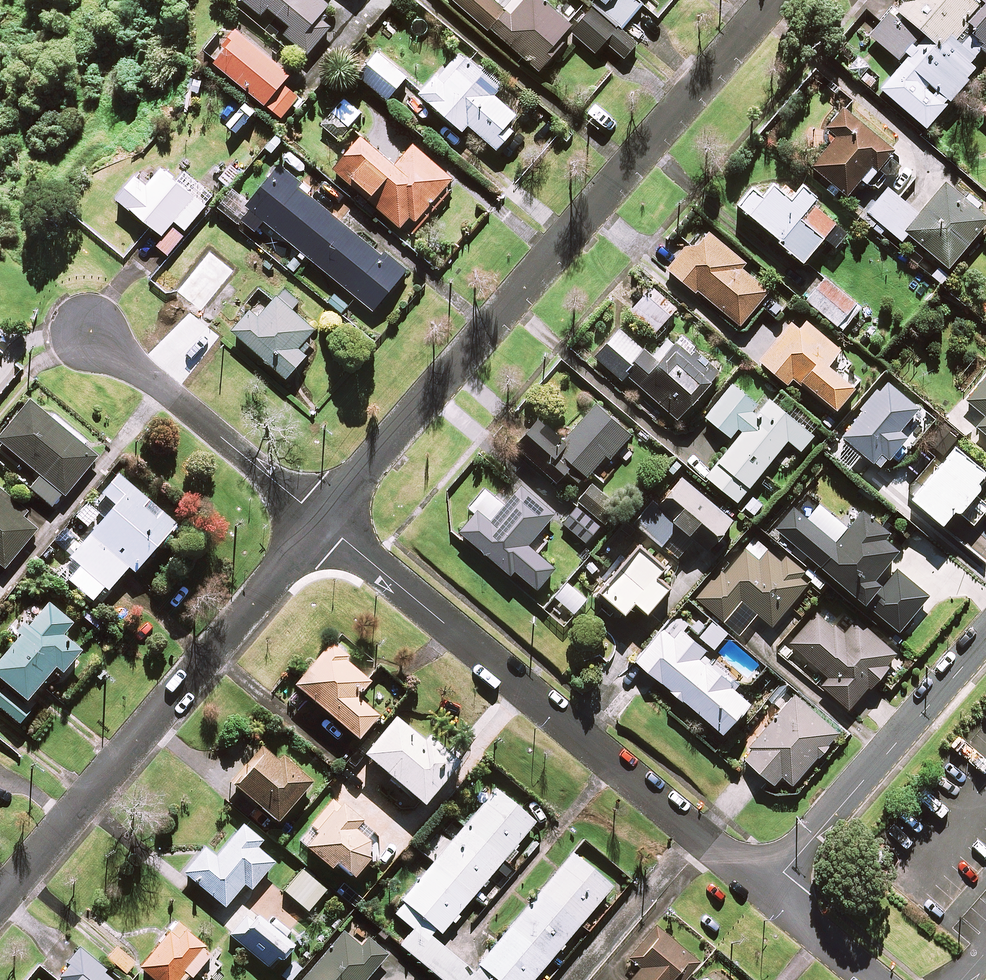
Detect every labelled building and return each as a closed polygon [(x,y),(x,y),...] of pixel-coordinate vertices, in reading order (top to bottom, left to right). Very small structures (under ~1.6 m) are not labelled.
[(321,0),(241,0),(260,16),(266,8),(289,27),(282,35),(306,55),(329,27),(317,17),(327,5),(321,0)] [(538,70),(561,42),(557,38),(569,23),(540,0),(508,0),(501,9),(491,0),(451,0),(538,70)] [(592,4),(615,23),(621,28),(641,5),(635,0),(595,0),(592,4)] [(926,4),(931,8),(913,29),(891,10),(868,36),(900,64),(878,89),(923,128),(974,69),(967,62),(979,48),(984,53),(985,51),(985,0),(929,0),(926,4)] [(634,45),(590,6),(569,31),(593,53),(603,42),(622,59),(634,45)] [(287,75),(233,32),(209,62),(280,119),(297,97),(280,84),(287,75)] [(405,76),(376,52),(356,75),(384,100),(405,76)] [(458,52),(419,96),(433,109),(430,113),(449,130),(452,126),(459,132),(466,125),(494,150),(511,131),(505,125),(513,115),(491,96),(499,87),(458,52)] [(359,112),(344,99),(321,126),(337,139),(359,112)] [(891,152),(840,106),(821,127),(833,138),(809,165),(844,196),(858,179),(863,184),(891,152)] [(348,183),(367,200),(360,208),(370,217),(377,209),(398,227),(407,217),(416,224),(454,182),(411,145),(392,166),(358,136),(330,168),(338,175),(331,183),(340,191),(348,183)] [(262,221),(299,251),(295,256),(300,261),(305,256),(371,311),(401,274),(303,193),(307,189),(277,165),(245,205),(248,207),(238,219),(253,232),(262,221)] [(115,199),(161,236),(153,246),(166,257),(187,231),(184,229),(203,206),(158,170),(144,187),(132,178),(115,199)] [(789,200),(771,183),(760,195),(751,187),(735,205),(799,262),(821,238),(837,253),(850,239),(809,203),(814,197),(801,185),(789,200)] [(981,202),(967,190),(961,198),(943,183),(918,213),(889,189),(862,220),(880,235),(885,229),(899,240),(905,233),(945,268),(985,220),(985,219),(975,209),(981,202)] [(688,244),(665,271),(694,295),(697,291),(738,325),(766,292),(741,271),(748,262),(737,253),(734,256),(706,233),(693,248),(688,244)] [(231,272),(207,253),(174,292),(199,312),(231,272)] [(855,305),(819,275),(801,296),(837,326),(855,305)] [(674,308),(650,288),(629,313),(653,333),(674,308)] [(297,301),(283,289),(270,304),(264,298),(251,313),(248,310),(230,331),(284,378),(311,347),(303,340),(313,330),(289,309),(297,301)] [(334,292),(325,301),(339,315),(348,306),(334,292)] [(824,366),(838,350),(805,322),(799,329),(791,322),(758,361),(786,385),(793,376),(833,410),(851,388),(824,366)] [(651,356),(619,327),(593,356),(620,380),(625,375),(674,418),(717,371),(679,337),(673,343),(667,338),(651,356)] [(964,399),(984,415),(975,426),(985,436),(985,373),(964,399)] [(760,408),(730,385),(704,418),(733,441),(704,477),(736,502),(768,461),(781,472),(811,435),(767,399),(760,408)] [(26,401),(0,434),(0,444),(39,476),(29,489),(53,509),(95,457),(26,401)] [(554,482),(566,468),(570,472),(567,475),(577,484),(603,455),(607,459),(629,435),(593,403),(561,440),(536,418),(513,445),(554,482)] [(951,509),(955,512),(976,486),(972,483),(983,471),(954,447),(910,500),(939,524),(951,509)] [(504,502),(497,497),(495,499),(481,489),(467,506),(474,511),(457,533),(508,573),(511,569),(535,588),(553,566),(537,554),(549,539),(537,531),(550,515),(585,543),(598,526),(528,471),(504,502)] [(174,524),(117,475),(99,496),(111,507),(68,557),(107,590),(127,567),(132,572),(174,524)] [(730,519),(679,476),(656,504),(651,501),(633,524),(676,559),(692,540),(704,550),(730,519)] [(618,509),(590,484),(577,499),(604,524),(618,509)] [(35,529),(20,516),(24,512),(0,493),(0,567),(2,569),(35,529)] [(774,528),(789,540),(782,548),(794,558),(801,550),(861,603),(877,584),(871,578),(895,550),(881,537),(885,532),(861,512),(834,544),(792,508),(774,528)] [(782,556),(757,535),(724,574),(720,570),(695,599),(737,634),(755,613),(770,626),(810,580),(782,556)] [(660,568),(640,549),(610,582),(600,593),(621,612),(632,600),(643,611),(665,587),(652,575),(660,568)] [(909,635),(933,607),(924,598),(926,596),(895,569),(880,588),(883,591),(869,607),(897,631),(901,627),(909,635)] [(699,631),(709,619),(696,608),(685,621),(682,618),(676,625),(670,621),(636,662),(720,732),(746,701),(731,689),(734,686),(711,667),(717,659),(683,631),(686,626),(696,634),(699,631)] [(819,686),(846,708),(864,686),(867,688),(895,654),(854,621),(843,635),(816,613),(789,645),(827,676),(819,686)] [(37,614),(0,657),(0,680),(23,701),(53,668),(59,673),(79,651),(37,614)] [(726,633),(709,619),(699,631),(716,645),(726,633)] [(368,681),(327,646),(293,685),(355,739),(375,715),(354,697),(368,681)] [(836,731),(794,694),(740,756),(772,784),(780,775),(790,784),(836,731)] [(421,740),(393,717),(361,754),(420,804),(456,761),(426,735),(421,740)] [(274,761),(260,748),(229,783),(273,822),(309,780),(279,755),(274,761)] [(494,790),(391,912),(412,930),(399,945),(441,979),(479,979),(433,941),(501,860),(506,865),(515,854),(510,850),(533,823),(494,790)] [(349,877),(376,847),(353,827),(357,823),(333,800),(312,823),(316,827),(301,844),(326,867),(332,861),(349,877)] [(259,840),(241,825),(214,857),(203,847),(182,872),(223,906),(242,884),(249,889),(272,862),(254,847),(259,840)] [(571,853),(476,965),(494,979),(531,979),(610,885),(571,853)] [(325,889),(302,870),(284,891),(306,911),(325,889)] [(232,937),(267,967),(274,959),(278,963),(291,947),(252,914),(241,927),(232,937)] [(152,979),(186,979),(187,978),(190,979),(191,979),(211,955),(175,925),(139,970),(152,979)] [(659,932),(632,964),(638,969),(629,979),(682,979),(696,963),(659,932)] [(342,933),(301,979),(363,979),(385,955),(366,938),(358,947),(342,933)] [(117,947),(106,960),(126,976),(136,964),(117,947)] [(80,951),(56,979),(58,979),(114,979),(80,951)] [(291,959),(277,975),(283,979),(294,979),(303,969),(291,959)]
